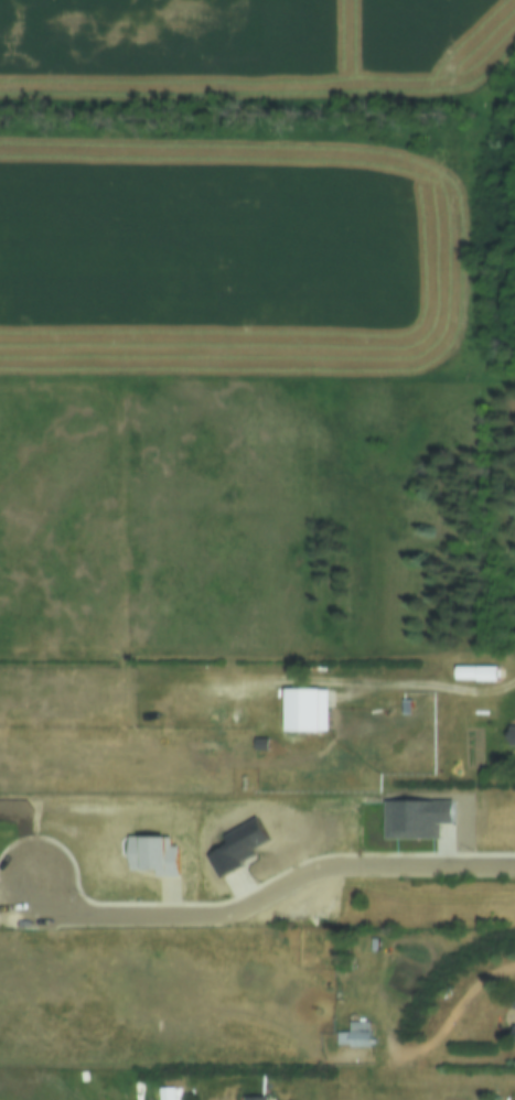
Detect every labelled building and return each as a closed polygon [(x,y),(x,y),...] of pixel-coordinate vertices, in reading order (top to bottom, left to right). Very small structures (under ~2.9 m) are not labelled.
[(453,665),(495,665),(495,681),(474,681),(474,678),(453,678),(453,665)] [(328,687),(328,730),(283,730),(283,687),(328,687)] [(400,697),(410,697),(410,712),(400,712),(400,697)] [(507,729),(514,729),(514,747),(507,747),(507,744),(504,744),(504,733),(507,733),(507,729)] [(267,738),(254,738),(254,749),(267,749),(267,738)] [(386,799),(453,799),(453,821),(439,821),(439,835),(387,835),(386,799)] [(251,849),(254,852),(240,860),(243,863),(222,876),(208,855),(228,843),(224,835),(256,816),(269,838),(251,849)] [(129,835),(172,834),(172,846),(180,845),(180,862),(172,862),(172,872),(129,872),(129,835)] [(348,1029),(347,1018),(368,1018),(368,1044),(348,1044),(348,1043),(336,1043),(336,1031),(348,1029)] [(340,1020),(340,1028),(331,1028),(331,1020),(340,1020)] [(173,1087),(173,1099),(153,1099),(153,1094),(157,1094),(157,1087),(173,1087)]
